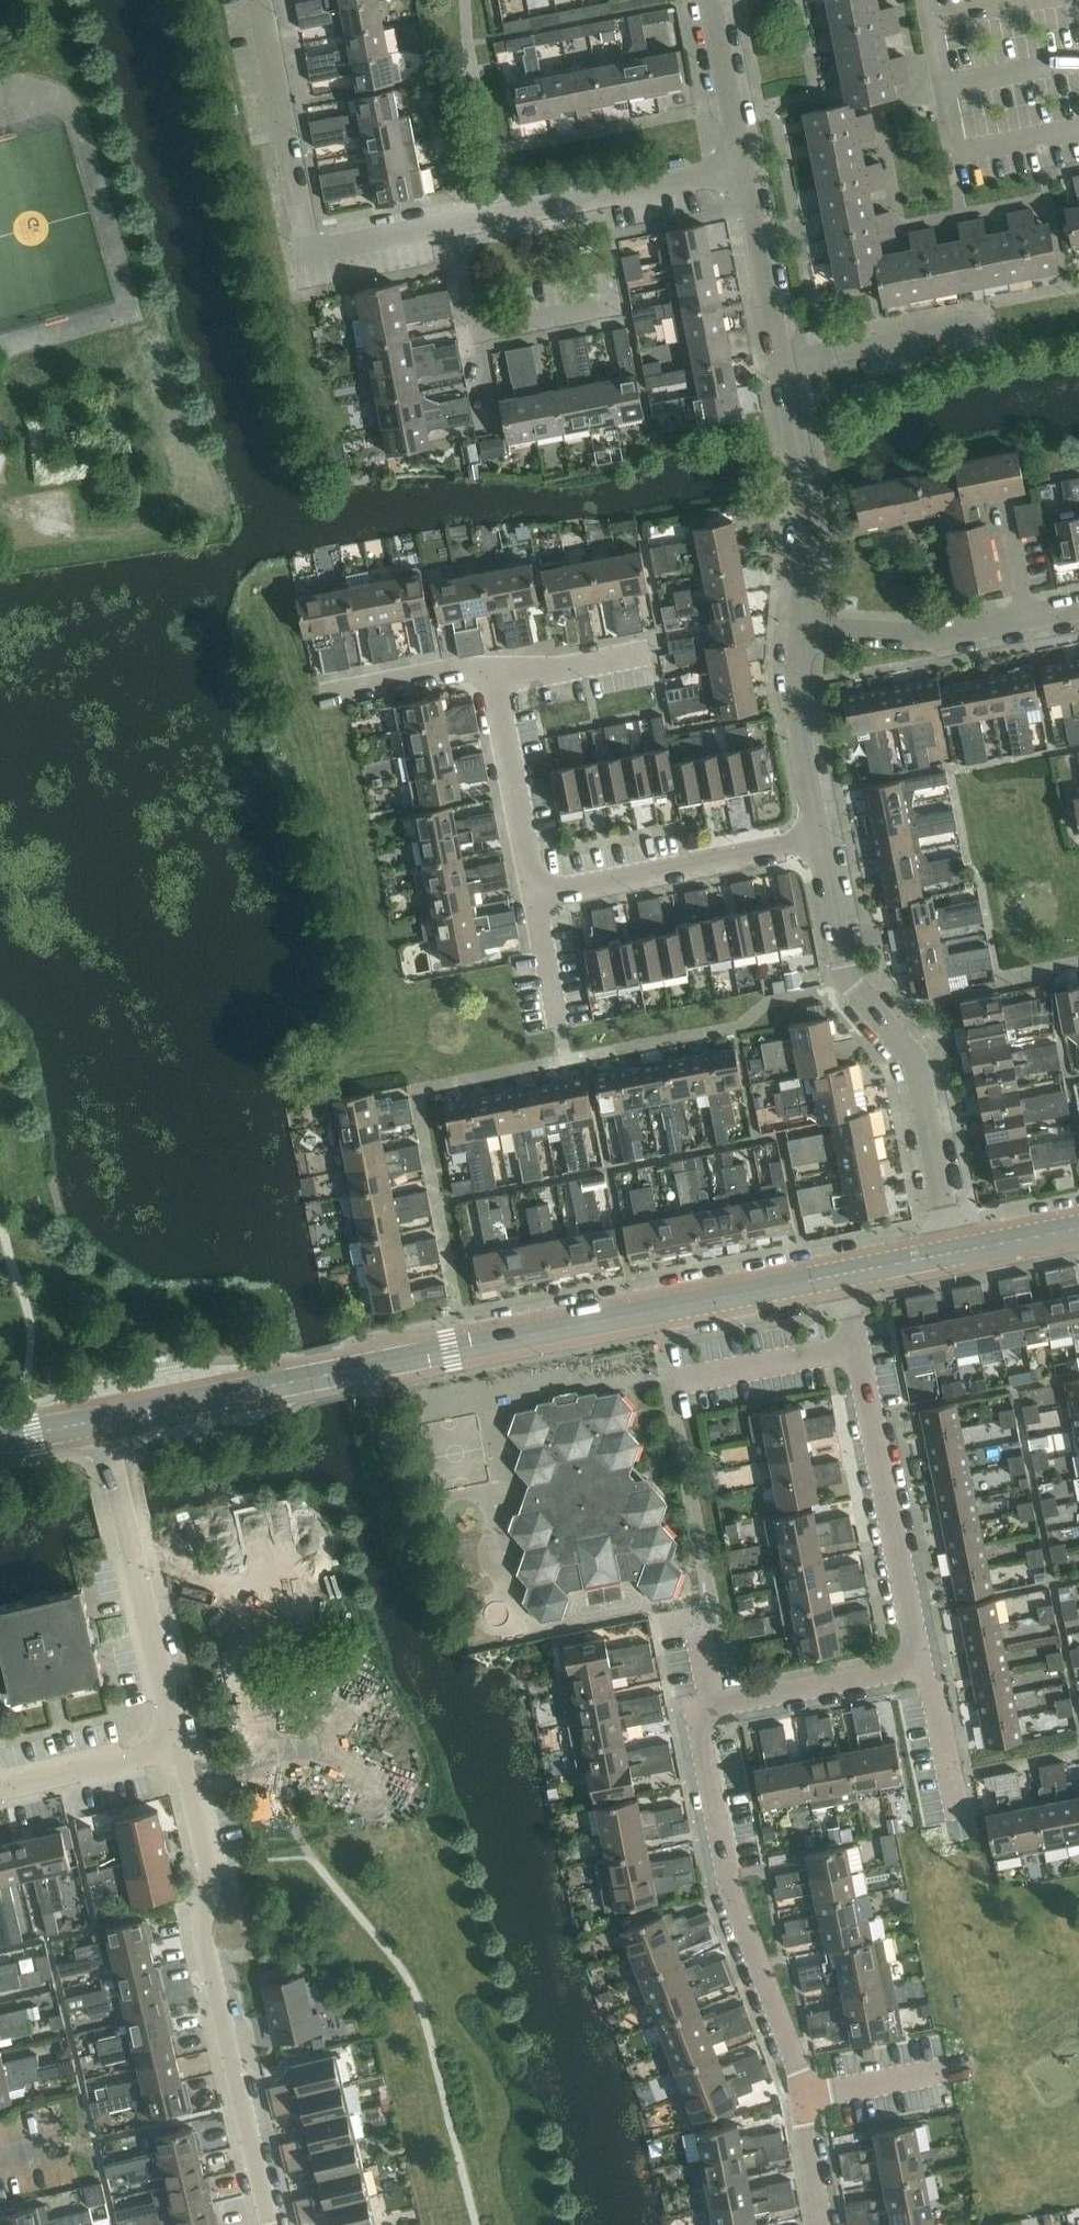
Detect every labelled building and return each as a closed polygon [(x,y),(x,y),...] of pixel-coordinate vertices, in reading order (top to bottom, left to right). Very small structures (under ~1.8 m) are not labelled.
[(297,3),(299,16),(379,0),(312,0),(297,3)] [(379,0),(299,16),(302,29),(331,23),(330,22),(344,19),(347,34),(384,27),(379,0)] [(611,2),(613,13),(640,7),(638,0),(621,0),(611,2)] [(828,8),(833,32),(838,57),(880,49),(878,36),(901,32),(898,19),(896,7),(873,12),(871,0),(867,0),(828,8)] [(611,2),(584,7),(587,18),(613,13),(611,2)] [(584,7),(558,12),(560,23),(587,18),(584,7)] [(669,9),(641,14),(643,25),(670,19),(671,19),(669,9)] [(558,12),(531,17),(533,28),(560,23),(558,12)] [(628,52),(621,53),(623,62),(630,97),(645,94),(646,98),(657,96),(649,57),(643,25),(641,14),(630,16),(634,42),(628,52)] [(531,17),(504,23),(506,34),(533,28),(531,17)] [(615,19),(588,24),(590,35),(602,33),(617,30),(615,19)] [(588,24),(561,30),(563,40),(590,35),(588,24)] [(307,56),(309,69),(389,54),(384,27),(347,34),(350,49),(336,52),(336,51),(307,56)] [(561,30),(534,35),(537,46),(563,40),(561,30)] [(617,30),(602,33),(603,40),(618,37),(617,30)] [(534,35),(507,40),(509,49),(509,51),(523,48),(529,80),(515,83),(519,102),(516,102),(514,105),(517,121),(521,124),(551,118),(550,117),(543,78),(537,46),(534,35)] [(507,40),(495,42),(495,43),(497,51),(509,49),(507,40)] [(880,49),(838,57),(843,81),(847,104),(848,106),(870,102),(890,98),(888,85),(910,81),(908,69),(906,56),(883,61),(880,49)] [(676,51),(649,57),(657,96),(668,94),(668,89),(684,86),(677,51),(676,51)] [(389,54),(309,69),(312,82),(341,77),(341,76),(355,73),(358,88),(395,81),(401,80),(398,64),(395,62),(391,63),(389,54)] [(421,64),(418,68),(420,76),(431,74),(429,62),(421,64)] [(623,62),(596,67),(604,106),(615,104),(614,100),(630,97),(623,62)] [(596,67),(569,72),(576,107),(591,104),(592,108),(604,106),(596,67)] [(569,72),(543,78),(550,117),(562,114),(561,110),(576,107),(569,72)] [(345,115),(311,122),(313,134),(399,118),(394,92),(394,90),(357,97),(360,113),(345,116),(345,115)] [(847,104),(804,113),(809,139),(814,163),(857,155),(855,142),(877,138),(875,126),(872,113),(850,118),(848,106),(847,104)] [(399,118),(313,134),(316,147),(350,141),(350,139),(365,136),(368,152),(404,145),(399,118)] [(347,170),(321,175),(323,188),(410,171),(409,171),(404,145),(368,152),(370,165),(347,170)] [(857,155),(814,163),(819,188),(823,213),(867,204),(865,192),(887,188),(884,175),(882,163),(860,167),(857,155)] [(410,171),(323,188),(326,201),(352,196),(352,194),(375,190),(378,206),(415,198),(422,197),(426,191),(421,168),(409,171),(410,171)] [(867,204),(823,213),(828,236),(833,259),(838,286),(878,278),(881,277),(878,262),(876,251),(874,240),(894,236),(896,235),(894,224),(891,212),(869,216),(867,204)] [(1068,208),(1075,247),(1078,246),(1078,206),(1068,208)] [(1013,236),(1001,239),(1009,281),(1034,276),(1059,271),(1051,229),(1038,231),(1033,209),(1021,211),(1009,214),(1013,236)] [(965,245),(952,248),(960,290),(985,285),(1009,281),(1001,239),(989,241),(984,218),(972,221),(960,223),(965,245)] [(672,247),(660,250),(662,262),(674,260),(674,259),(711,252),(706,225),(669,232),(672,247)] [(915,255),(878,262),(881,277),(878,278),(884,305),(886,305),(936,295),(960,290),(952,248),(939,250),(935,228),(923,230),(911,233),(913,241),(915,255)] [(711,252),(674,259),(674,260),(679,286),(716,279),(711,252)] [(623,257),(625,269),(642,265),(640,254),(623,257)] [(642,265),(625,269),(628,281),(644,277),(642,265)] [(650,307),(633,310),(635,322),(652,319),(668,316),(685,313),(722,305),(716,279),(679,286),(670,288),(673,300),(670,304),(666,305),(650,307)] [(399,284),(357,292),(363,320),(451,302),(449,290),(417,296),(418,297),(402,300),(399,284)] [(363,320),(355,321),(360,348),(368,346),(409,338),(406,323),(422,320),(422,321),(454,315),(451,302),(363,320)] [(722,305),(685,313),(690,339),(727,332),(722,305)] [(652,319),(635,322),(636,326),(638,334),(655,331),(652,319)] [(624,377),(609,380),(617,421),(644,416),(627,327),(613,330),(620,362),(621,362),(624,377)] [(727,332),(690,339),(695,365),(695,367),(732,359),(727,332)] [(586,335),(573,338),(590,426),(617,421),(609,380),(594,383),(591,367),(592,367),(586,335)] [(409,338),(368,346),(373,373),(462,356),(459,343),(436,348),(435,343),(411,348),(410,341),(409,338)] [(571,388),(556,391),(564,431),(590,426),(573,338),(560,340),(567,372),(568,372),(571,388)] [(533,345),(520,348),(537,437),(564,431),(556,391),(540,394),(537,378),(539,378),(533,345)] [(517,397),(502,400),(508,433),(510,442),(537,437),(520,348),(507,351),(513,382),(514,382),(517,397)] [(462,356),(373,373),(378,400),(420,392),(417,377),(432,374),(433,375),(464,369),(462,356)] [(663,373),(646,376),(648,388),(668,384),(689,380),(692,383),(694,395),(701,394),(701,395),(736,388),(737,388),(738,388),(732,359),(695,367),(695,365),(663,371),(663,373)] [(661,361),(644,364),(646,376),(663,373),(663,371),(661,361)] [(701,394),(694,395),(700,424),(742,416),(737,388),(736,388),(701,395),(701,394)] [(420,392),(378,400),(383,426),(472,409),(470,396),(440,402),(427,397),(426,390),(420,392)] [(472,409),(383,426),(389,454),(430,446),(427,430),(443,427),(443,428),(475,422),(472,409)] [(503,436),(480,440),(484,459),(507,455),(503,436)] [(917,475),(855,487),(862,526),(881,522),(882,525),(899,521),(899,519),(923,514),(924,516),(943,513),(947,532),(949,531),(954,556),(951,556),(955,574),(957,573),(961,593),(999,585),(989,530),(987,523),(986,523),(981,499),(990,497),(991,499),(1007,496),(1006,494),(1026,490),(1018,451),(956,463),(957,471),(918,479),(917,475)] [(479,463),(469,465),(471,479),(481,477),(479,463)] [(1046,523),(1048,531),(1050,542),(1055,545),(1058,563),(1061,564),(1078,561),(1078,504),(1074,479),(1063,481),(1062,481),(1066,503),(1067,503),(1068,507),(1054,510),(1056,521),(1046,523)] [(1041,501),(1016,506),(1019,524),(1022,537),(1044,532),(1048,531),(1046,523),(1041,501)] [(665,545),(651,548),(653,561),(738,545),(733,521),(695,528),(698,541),(683,544),(683,542),(665,545)] [(738,545),(653,561),(656,574),(670,571),(688,568),(687,566),(702,563),(705,575),(742,568),(738,545)] [(642,551),(617,556),(631,633),(644,631),(639,604),(638,605),(635,591),(649,589),(642,551)] [(617,556),(592,561),(599,598),(612,596),(615,609),(613,609),(619,636),(631,633),(617,556)] [(567,560),(542,565),(543,570),(542,570),(550,608),(563,605),(566,618),(564,618),(569,645),(582,643),(568,565),(567,560)] [(568,565),(582,643),(595,640),(590,614),(589,614),(586,601),(599,598),(592,561),(568,565)] [(532,563),(507,568),(522,646),(535,643),(530,617),(528,617),(525,604),(540,601),(532,563)] [(398,578),(397,578),(404,616),(404,619),(405,619),(414,617),(417,630),(417,632),(419,633),(423,654),(437,651),(422,574),(421,574),(420,569),(417,568),(399,571),(397,573),(398,578)] [(507,568),(482,573),(490,611),(497,609),(500,626),(505,630),(509,648),(522,646),(507,568)] [(692,588),(674,592),(677,604),(747,591),(742,568),(705,575),(707,587),(692,590),(692,588)] [(482,573),(458,578),(473,655),(474,655),(486,653),(481,626),(479,626),(476,613),(490,611),(482,573)] [(397,578),(372,583),(387,661),(400,658),(395,632),(393,632),(391,619),(404,616),(397,578)] [(458,578),(433,582),(440,620),(454,618),(456,630),(455,631),(460,658),(473,655),(458,578)] [(325,586),(323,588),(324,592),(323,593),(338,670),(351,668),(346,641),(344,641),(342,628),(355,626),(348,588),(347,588),(346,584),(343,582),(325,586)] [(372,583),(348,588),(355,626),(368,623),(371,636),(369,637),(374,663),(387,661),(372,583)] [(747,591),(677,604),(679,617),(697,614),(696,612),(711,609),(714,622),(751,614),(747,591)] [(323,593),(298,598),(305,635),(313,634),(316,647),(318,648),(320,648),(325,673),(338,670),(323,593)] [(683,638),(669,641),(671,653),(675,653),(686,651),(745,640),(756,638),(751,614),(714,622),(716,634),(701,637),(701,635),(683,638)] [(686,651),(675,653),(678,666),(695,663),(695,661),(709,658),(712,670),(750,663),(745,640),(686,651)] [(1066,663),(1078,729),(1078,661),(1066,663)] [(699,683),(667,690),(669,702),(754,686),(750,663),(712,670),(714,682),(703,685),(700,685),(699,683)] [(1042,668),(1049,703),(1062,701),(1071,744),(1078,743),(1078,729),(1066,663),(1043,668),(1042,668)] [(1016,673),(1009,674),(1025,753),(1035,751),(1033,740),(1030,723),(1043,721),(1040,705),(1033,669),(1033,665),(1017,668),(1016,670),(1016,673)] [(1009,674),(986,678),(993,714),(1006,712),(1011,739),(1014,755),(1025,753),(1009,674)] [(939,678),(915,683),(927,746),(937,744),(936,735),(932,717),(944,715),(945,714),(940,687),(939,678)] [(986,678),(963,683),(978,762),(989,760),(985,740),(980,717),(993,714),(986,678)] [(915,683),(891,687),(898,723),(900,732),(913,734),(915,739),(916,748),(920,768),(931,766),(927,746),(915,683)] [(940,687),(945,714),(944,715),(946,723),(947,723),(959,721),(965,753),(968,764),(978,762),(963,683),(940,687)] [(754,686),(669,702),(671,709),(672,713),(672,714),(672,715),(704,709),(704,707),(718,705),(721,717),(759,710),(754,686)] [(891,687),(868,692),(881,760),(882,760),(885,775),(895,773),(892,758),(886,726),(898,723),(891,687)] [(409,692),(403,693),(405,704),(419,701),(417,691),(409,692)] [(868,692),(844,696),(851,732),(847,733),(849,744),(866,741),(873,777),(885,775),(882,760),(881,760),(868,692)] [(405,704),(397,705),(402,731),(477,716),(474,703),(455,706),(451,709),(444,711),(442,697),(419,701),(405,704)] [(658,750),(646,752),(654,795),(676,791),(677,791),(672,763),(667,736),(663,715),(652,718),(658,750)] [(477,716),(402,731),(407,755),(451,747),(449,734),(456,732),(460,734),(480,730),(477,716)] [(627,722),(616,724),(631,800),(654,795),(646,752),(633,755),(629,733),(627,722)] [(731,752),(718,754),(726,797),(750,793),(737,728),(736,723),(725,725),(726,730),(731,752)] [(611,759),(599,761),(607,804),(631,800),(616,724),(605,726),(607,737),(611,759)] [(748,726),(737,728),(750,793),(774,788),(765,745),(752,747),(748,726)] [(701,730),(690,732),(691,737),(703,801),(726,797),(718,754),(706,756),(702,735),(701,730)] [(580,731),(569,734),(584,809),(607,804),(599,761),(586,764),(580,731)] [(565,768),(552,770),(560,814),(584,809),(569,734),(559,736),(565,768)] [(672,763),(677,791),(676,791),(679,806),(703,801),(691,737),(680,739),(684,760),(672,763)] [(451,747),(407,755),(411,780),(486,765),(484,752),(464,756),(461,758),(454,760),(451,747)] [(486,765),(411,780),(416,805),(461,797),(458,783),(465,781),(470,783),(489,779),(486,765)] [(933,775),(865,787),(870,811),(913,803),(913,801),(916,789),(936,786),(950,783),(948,772),(933,775)] [(867,813),(866,815),(868,825),(870,827),(872,826),(874,835),(942,822),(957,819),(955,809),(940,811),(921,815),(914,811),(913,803),(870,811),(870,812),(867,813)] [(453,807),(415,814),(420,839),(498,824),(495,811),(470,816),(470,818),(455,821),(453,807)] [(942,822),(874,835),(879,858),(923,850),(922,848),(920,837),(935,834),(959,830),(957,819),(942,822)] [(498,824),(420,839),(425,864),(463,857),(460,844),(475,841),(475,842),(500,837),(498,824)] [(923,850),(879,858),(883,881),(951,868),(951,866),(965,864),(963,855),(949,858),(929,862),(923,850)] [(463,857),(425,864),(430,888),(507,873),(505,861),(479,865),(480,867),(465,870),(463,857)] [(951,868),(883,881),(888,905),(896,903),(924,898),(923,897),(921,885),(953,879),(951,868)] [(784,904),(772,907),(780,950),(804,945),(790,872),(778,874),(784,904)] [(430,888),(423,890),(428,914),(435,913),(472,906),(470,894),(484,891),(510,886),(507,873),(430,888)] [(753,879),(743,881),(757,954),(780,950),(772,907),(764,908),(762,894),(759,893),(756,893),(753,879)] [(738,913),(725,916),(734,959),(757,954),(743,881),(732,883),(738,913)] [(707,888),(696,890),(710,963),(734,959),(725,916),(713,918),(707,888)] [(691,922),(678,925),(679,931),(680,931),(687,968),(688,968),(710,963),(696,890),(685,892),(691,922)] [(924,898),(896,903),(901,926),(955,916),(983,910),(981,903),(981,900),(935,909),(932,896),(932,895),(923,897),(924,898)] [(650,899),(649,899),(665,979),(689,974),(688,968),(687,968),(680,931),(679,931),(667,934),(662,908),(660,897),(650,899)] [(646,938),(633,940),(642,983),(665,979),(649,899),(639,901),(646,938)] [(472,906),(435,913),(439,937),(517,923),(514,910),(489,915),(489,916),(475,919),(472,906)] [(614,906),(603,908),(619,988),(642,983),(633,940),(626,942),(623,924),(617,925),(614,906)] [(595,947),(586,949),(593,985),(595,992),(596,992),(619,988),(603,908),(593,910),(596,925),(593,926),(592,934),(595,947)] [(955,916),(901,926),(904,946),(905,949),(925,946),(941,943),(941,942),(939,930),(971,924),(985,922),(983,910),(955,916)] [(517,923),(439,937),(444,963),(482,956),(486,955),(484,947),(503,944),(507,938),(519,935),(517,923)] [(925,946),(905,949),(910,973),(993,957),(993,956),(991,946),(990,946),(950,954),(949,946),(948,941),(947,941),(941,942),(941,943),(925,946)] [(993,957),(910,973),(914,996),(914,997),(939,992),(950,990),(948,976),(971,972),(995,967),(993,957)] [(799,970),(785,972),(789,990),(802,987),(799,970)] [(786,981),(771,984),(772,994),(787,991),(786,981)] [(593,985),(588,987),(591,1002),(597,1000),(596,992),(595,992),(593,985)] [(1056,991),(1064,1030),(1065,1036),(1069,1035),(1078,1043),(1078,1044),(1078,987),(1056,991)] [(1001,993),(962,1001),(967,1025),(1039,1011),(1039,1010),(1037,999),(1019,1003),(1003,1006),(1001,993)] [(808,1006),(811,1021),(827,1018),(824,1003),(808,1006)] [(1039,1011),(967,1025),(971,1048),(1010,1041),(1008,1029),(1023,1026),(1041,1023),(1041,1022),(1053,1019),(1054,1019),(1053,1017),(1051,1007),(1039,1010),(1039,1011)] [(783,1039),(761,1043),(764,1056),(834,1042),(829,1017),(827,1018),(811,1021),(806,1022),(791,1025),(794,1039),(783,1041),(783,1039)] [(1010,1041),(971,1048),(976,1071),(1060,1055),(1058,1043),(1046,1046),(1027,1049),(1028,1049),(1012,1053),(1010,1041)] [(834,1042),(764,1056),(767,1069),(788,1065),(788,1063),(798,1061),(801,1075),(812,1073),(812,1072),(839,1067),(839,1066),(834,1042)] [(736,1048),(712,1053),(725,1122),(726,1126),(727,1126),(738,1124),(730,1087),(743,1084),(736,1048)] [(712,1053),(689,1058),(696,1093),(708,1091),(715,1124),(725,1122),(712,1053)] [(1060,1055),(976,1071),(980,1095),(1019,1087),(1016,1075),(1032,1072),(1032,1073),(1050,1069),(1062,1067),(1060,1055)] [(763,1057),(751,1060),(753,1072),(765,1070),(763,1057)] [(689,1058),(666,1062),(679,1133),(680,1133),(691,1131),(684,1096),(696,1093),(689,1058)] [(666,1062),(642,1067),(649,1102),(650,1102),(652,1112),(664,1110),(669,1135),(672,1152),(683,1150),(680,1133),(679,1133),(666,1062)] [(782,1091),(775,1092),(777,1105),(854,1090),(849,1064),(839,1066),(839,1067),(812,1072),(812,1073),(801,1075),(804,1086),(782,1090),(782,1091)] [(642,1067),(619,1071),(633,1140),(642,1138),(644,1138),(637,1105),(649,1102),(642,1067)] [(619,1071),(596,1076),(603,1111),(603,1116),(615,1114),(617,1115),(623,1147),(626,1161),(636,1159),(633,1140),(619,1071)] [(587,1077),(562,1082),(580,1170),(591,1167),(586,1144),(584,1130),(587,1125),(596,1123),(594,1113),(587,1077)] [(562,1082),(539,1086),(546,1122),(559,1120),(566,1155),(567,1155),(569,1171),(580,1170),(562,1082)] [(524,1089),(516,1091),(531,1169),(533,1180),(545,1177),(543,1166),(542,1166),(537,1139),(549,1136),(546,1122),(539,1086),(537,1087),(537,1085),(535,1083),(525,1085),(524,1088),(524,1089)] [(1019,1087),(980,1095),(985,1118),(1069,1102),(1066,1090),(1055,1092),(1036,1096),(1021,1099),(1019,1087)] [(854,1090),(777,1105),(777,1106),(778,1116),(786,1114),(787,1116),(809,1112),(813,1111),(820,1116),(821,1122),(832,1120),(832,1119),(859,1114),(859,1113),(854,1090)] [(516,1091),(493,1095),(500,1131),(512,1129),(518,1158),(520,1157),(524,1181),(533,1180),(531,1169),(516,1091)] [(335,1100),(328,1101),(333,1123),(339,1122),(340,1123),(413,1109),(410,1097),(394,1101),(393,1098),(389,1096),(375,1098),(374,1092),(335,1100)] [(493,1095),(469,1100),(482,1165),(483,1165),(487,1188),(498,1186),(493,1162),(488,1133),(500,1131),(493,1095)] [(763,1096),(755,1097),(757,1107),(765,1106),(763,1096)] [(469,1100),(446,1104),(451,1133),(448,1133),(446,1136),(449,1153),(455,1152),(468,1149),(476,1190),(487,1188),(483,1165),(482,1165),(469,1100)] [(1069,1102),(985,1118),(989,1141),(1028,1134),(1025,1122),(1041,1119),(1041,1120),(1059,1116),(1071,1114),(1069,1102)] [(339,1122),(333,1123),(337,1148),(344,1147),(383,1139),(381,1132),(383,1129),(395,1127),(396,1125),(415,1121),(413,1109),(340,1123),(339,1122)] [(802,1137),(789,1140),(791,1152),(804,1149),(805,1150),(875,1136),(870,1111),(859,1113),(859,1114),(832,1119),(832,1120),(835,1133),(824,1135),(824,1133),(802,1137)] [(725,1122),(715,1124),(718,1142),(718,1143),(729,1141),(726,1126),(725,1122)] [(1028,1134),(989,1141),(994,1164),(1078,1148),(1075,1136),(1046,1142),(1046,1143),(1030,1146),(1028,1134)] [(804,1149),(791,1152),(794,1165),(807,1163),(829,1159),(828,1157),(839,1155),(842,1169),(879,1161),(875,1136),(805,1150),(804,1149)] [(642,1138),(633,1140),(636,1159),(637,1159),(646,1157),(642,1138)] [(383,1139),(344,1147),(348,1170),(422,1156),(419,1144),(400,1148),(400,1149),(385,1151),(383,1139)] [(994,1164),(998,1188),(1002,1188),(1003,1190),(1005,1192),(1019,1189),(1020,1187),(1020,1184),(1037,1181),(1035,1168),(1050,1166),(1078,1161),(1078,1156),(1078,1148),(994,1164)] [(731,1150),(722,1151),(725,1167),(734,1165),(731,1150)] [(349,1170),(341,1171),(345,1193),(353,1192),(353,1193),(392,1186),(396,1185),(395,1177),(405,1172),(424,1168),(422,1156),(348,1170),(349,1170)] [(696,1157),(685,1159),(687,1170),(698,1168),(696,1157)] [(685,1159),(674,1161),(676,1172),(687,1170),(685,1159)] [(774,1183),(762,1185),(765,1198),(772,1234),(795,1229),(782,1160),(770,1163),(774,1183)] [(833,1182),(798,1189),(801,1202),(814,1199),(884,1186),(879,1161),(842,1169),(844,1182),(834,1184),(833,1182)] [(745,1163),(734,1165),(748,1238),(772,1234),(765,1198),(752,1201),(745,1163)] [(728,1193),(716,1195),(717,1202),(718,1207),(725,1243),(748,1238),(734,1165),(725,1167),(723,1167),(728,1193)] [(702,1189),(698,1168),(687,1170),(702,1247),(725,1243),(718,1207),(717,1202),(713,1203),(710,1200),(708,1190),(706,1188),(702,1189)] [(684,1214),(672,1216),(679,1252),(702,1247),(687,1170),(676,1172),(684,1214)] [(606,1174),(581,1179),(599,1267),(623,1263),(616,1227),(603,1230),(595,1188),(608,1185),(606,1174)] [(581,1234),(569,1236),(575,1272),(599,1267),(581,1179),(570,1181),(581,1234)] [(653,1185),(642,1187),(655,1256),(679,1252),(672,1216),(659,1219),(653,1185)] [(392,1186),(353,1193),(357,1216),(431,1202),(428,1190),(409,1194),(409,1195),(394,1198),(392,1186)] [(884,1186),(814,1199),(817,1212),(838,1208),(838,1206),(849,1204),(851,1218),(889,1211),(884,1186)] [(637,1223),(625,1225),(631,1261),(655,1256),(642,1187),(631,1190),(637,1223)] [(488,1252),(475,1254),(482,1290),(506,1286),(491,1209),(492,1209),(489,1197),(478,1199),(481,1216),(488,1252)] [(814,1199),(801,1202),(803,1215),(817,1212),(814,1199)] [(357,1217),(351,1218),(355,1241),(362,1240),(401,1232),(399,1223),(414,1220),(413,1218),(433,1214),(431,1202),(357,1216),(357,1217)] [(549,1203),(538,1205),(552,1277),(575,1272),(569,1236),(556,1239),(549,1203)] [(522,1246),(529,1281),(552,1277),(538,1205),(527,1208),(534,1243),(522,1246)] [(492,1209),(491,1209),(506,1286),(529,1281),(522,1246),(520,1236),(508,1238),(504,1219),(502,1207),(492,1209)] [(355,1241),(348,1242),(353,1266),(366,1263),(439,1249),(437,1237),(418,1241),(418,1242),(403,1245),(401,1232),(362,1240),(355,1241)] [(439,1249),(366,1263),(371,1286),(410,1279),(407,1267),(422,1264),(422,1265),(442,1261),(439,1249)] [(1060,1267),(1073,1332),(1073,1335),(1077,1337),(1078,1337),(1078,1284),(1078,1278),(1076,1269),(1075,1264),(1060,1267)] [(1052,1298),(1043,1300),(1050,1336),(1073,1332),(1060,1267),(1046,1270),(1047,1274),(1049,1287),(1052,1286),(1053,1295),(1052,1298)] [(1029,1273),(1014,1276),(1015,1281),(1027,1341),(1050,1336),(1043,1300),(1034,1302),(1032,1290),(1029,1278),(1029,1273)] [(1007,1307),(996,1309),(1003,1345),(1027,1341),(1015,1281),(1014,1276),(999,1279),(1000,1283),(1003,1296),(1005,1295),(1007,1307)] [(410,1279),(371,1286),(375,1310),(415,1303),(415,1302),(449,1296),(446,1284),(427,1287),(427,1288),(412,1291),(410,1279)] [(982,1282),(967,1285),(980,1350),(1003,1345),(996,1309),(988,1311),(985,1299),(983,1287),(982,1282)] [(958,1316),(950,1318),(957,1355),(980,1350),(967,1285),(953,1288),(954,1293),(956,1305),(958,1316)] [(936,1291),(921,1294),(934,1359),(957,1355),(950,1318),(941,1319),(939,1308),(936,1291)] [(912,1325),(903,1327),(911,1371),(916,1374),(936,1370),(934,1359),(921,1294),(906,1297),(907,1302),(910,1314),(912,1325)] [(1066,1360),(1068,1373),(1078,1371),(1078,1367),(1077,1358),(1066,1360)] [(1045,1365),(1032,1367),(1035,1380),(1047,1378),(1045,1365)] [(1020,1372),(1009,1374),(1011,1385),(1022,1383),(1020,1372)] [(985,1378),(971,1381),(973,1392),(987,1389),(985,1378)] [(962,1380),(943,1384),(945,1397),(965,1394),(962,1380)] [(1066,1382),(1071,1406),(1078,1405),(1078,1380),(1066,1382)] [(516,1412),(509,1433),(522,1449),(516,1468),(529,1484),(520,1513),(514,1513),(510,1529),(526,1549),(518,1573),(529,1586),(524,1601),(542,1622),(563,1618),(570,1596),(567,1593),(571,1590),(634,1578),(639,1580),(638,1583),(653,1600),(674,1595),(683,1570),(673,1558),(678,1542),(662,1523),(668,1503),(647,1479),(637,1481),(630,1473),(640,1444),(627,1429),(633,1409),(619,1393),(598,1397),(595,1392),(538,1403),(537,1409),(516,1412)] [(957,1403),(921,1411),(926,1435),(962,1428),(957,1403)] [(1039,1403),(1024,1406),(1026,1415),(1040,1412),(1039,1403)] [(801,1405),(751,1415),(756,1439),(767,1437),(833,1424),(833,1425),(837,1424),(835,1413),(831,1414),(804,1419),(801,1405)] [(1015,1408),(1000,1411),(1002,1420),(1017,1417),(1015,1408)] [(1040,1412),(1026,1415),(1027,1424),(1042,1421),(1040,1412)] [(1017,1417),(1002,1420),(1004,1428),(1018,1425),(1017,1417)] [(719,1422),(709,1425),(712,1438),(722,1436),(719,1422)] [(833,1424),(767,1437),(771,1460),(810,1452),(808,1440),(835,1435),(833,1425),(833,1424)] [(962,1428),(926,1435),(931,1458),(966,1451),(962,1428)] [(1050,1435),(1030,1439),(1032,1449),(1052,1446),(1050,1435)] [(1048,1450),(1033,1453),(1035,1462),(1050,1459),(1048,1450)] [(966,1451),(931,1458),(935,1481),(971,1474),(966,1451)] [(810,1452),(771,1460),(776,1483),(842,1471),(840,1460),(813,1466),(810,1452)] [(1024,1454),(1009,1458),(1011,1466),(1026,1463),(1024,1454)] [(1050,1459),(1035,1462),(1036,1470),(1051,1467),(1050,1459)] [(1026,1463),(1011,1466),(1012,1474),(1028,1471),(1026,1463)] [(842,1471),(776,1483),(780,1507),(819,1500),(817,1486),(844,1481),(842,1471)] [(971,1474),(935,1481),(940,1504),(975,1497),(971,1474)] [(1057,1496),(1042,1499),(1044,1508),(1059,1505),(1057,1496)] [(975,1497),(940,1504),(944,1528),(980,1521),(975,1497)] [(1033,1501),(1018,1504),(1020,1513),(1035,1510),(1033,1501)] [(1059,1505),(1044,1508),(1045,1516),(1060,1513),(1059,1505)] [(814,1510),(765,1519),(770,1543),(781,1541),(853,1527),(850,1515),(831,1519),(831,1520),(816,1523),(814,1510)] [(1035,1510),(1020,1513),(1022,1521),(1037,1518),(1035,1510)] [(980,1521),(944,1528),(949,1551),(984,1544),(980,1521)] [(738,1522),(726,1524),(728,1536),(740,1534),(738,1522)] [(853,1527),(781,1541),(785,1564),(823,1557),(820,1545),(835,1542),(835,1543),(855,1539),(853,1527)] [(1066,1543),(1051,1546),(1053,1555),(1068,1552),(1066,1543)] [(984,1544),(949,1551),(953,1574),(989,1567),(984,1544)] [(1042,1547),(1028,1550),(1029,1559),(1044,1556),(1042,1547)] [(1068,1552),(1053,1555),(1055,1563),(1069,1560),(1068,1552)] [(1044,1556),(1029,1559),(1031,1568),(1046,1565),(1044,1556)] [(777,1566),(775,1570),(778,1586),(781,1589),(862,1574),(859,1562),(840,1566),(840,1567),(825,1570),(823,1557),(785,1564),(777,1566)] [(989,1567),(953,1574),(958,1598),(994,1591),(989,1567)] [(1045,1572),(1035,1574),(1037,1582),(1047,1580),(1045,1572)] [(781,1589),(780,1593),(783,1609),(786,1613),(832,1604),(830,1592),(844,1589),(844,1590),(864,1586),(868,1585),(866,1573),(862,1574),(781,1589)] [(1070,1586),(1059,1588),(1062,1599),(1072,1596),(1070,1586)] [(0,1609),(0,1627),(15,1690),(16,1696),(45,1689),(43,1681),(58,1678),(63,1687),(71,1683),(101,1676),(81,1591),(80,1591),(40,1600),(0,1609)] [(753,1597),(738,1600),(740,1610),(755,1607),(753,1597)] [(1077,1599),(1062,1602),(1064,1611),(1078,1608),(1077,1599)] [(995,1600),(960,1607),(964,1631),(1000,1624),(995,1600)] [(786,1613),(784,1617),(787,1633),(790,1636),(799,1634),(871,1620),(868,1608),(849,1612),(849,1613),(834,1616),(832,1604),(786,1613)] [(1053,1604),(1039,1607),(1040,1616),(1055,1613),(1053,1604)] [(1064,1611),(1066,1619),(1078,1617),(1078,1609),(1078,1608),(1064,1611)] [(1055,1613),(1040,1616),(1042,1624),(1056,1621),(1055,1613)] [(765,1620),(747,1622),(749,1636),(767,1634),(765,1620)] [(871,1620),(799,1634),(803,1657),(802,1657),(802,1658),(841,1651),(838,1638),(853,1635),(853,1636),(873,1633),(871,1620)] [(1000,1624),(964,1631),(969,1654),(1005,1647),(1000,1624)] [(565,1646),(560,1647),(565,1674),(571,1673),(653,1657),(650,1642),(610,1650),(607,1648),(605,1638),(565,1646)] [(1005,1647),(969,1654),(973,1677),(1009,1670),(1005,1647)] [(1063,1650),(1048,1654),(1049,1662),(1064,1660),(1063,1650)] [(653,1657),(571,1673),(571,1674),(576,1697),(615,1690),(613,1678),(656,1670),(653,1657)] [(1064,1660),(1049,1662),(1051,1670),(1066,1668),(1064,1660)] [(1009,1670),(973,1677),(978,1701),(1014,1694),(1009,1670)] [(576,1697),(565,1699),(570,1724),(663,1706),(660,1693),(621,1701),(617,1699),(615,1690),(576,1697)] [(1014,1694),(978,1701),(983,1724),(1018,1717),(1014,1694)] [(1072,1697),(1057,1700),(1059,1709),(1073,1706),(1072,1697)] [(862,1748),(849,1751),(857,1789),(880,1785),(867,1718),(865,1709),(865,1705),(853,1707),(857,1731),(858,1731),(862,1748)] [(663,1706),(570,1724),(575,1749),(624,1739),(623,1731),(626,1726),(636,1724),(636,1725),(665,1719),(663,1706)] [(1073,1706),(1059,1709),(1060,1717),(1075,1714),(1073,1706)] [(877,1707),(865,1709),(867,1718),(880,1785),(904,1780),(896,1741),(883,1743),(880,1727),(881,1726),(877,1707)] [(810,1754),(802,1755),(803,1760),(810,1798),(812,1807),(835,1803),(821,1727),(819,1718),(818,1713),(806,1716),(811,1738),(810,1738),(809,1740),(811,1752),(810,1754)] [(831,1716),(819,1718),(821,1727),(835,1803),(858,1798),(857,1789),(849,1751),(837,1753),(834,1736),(835,1736),(831,1716)] [(1018,1717),(983,1724),(987,1748),(1023,1741),(1018,1717)] [(784,1725),(772,1727),(787,1803),(810,1798),(803,1760),(791,1762),(787,1745),(788,1744),(784,1725)] [(768,1765),(755,1768),(763,1807),(787,1803),(772,1727),(760,1729),(764,1749),(765,1749),(768,1765)] [(624,1739),(575,1749),(579,1770),(584,1774),(590,1773),(590,1771),(672,1755),(670,1742),(640,1748),(641,1749),(627,1752),(624,1739)] [(672,1755),(590,1771),(590,1773),(595,1799),(636,1791),(633,1776),(645,1773),(645,1774),(675,1768),(672,1755)] [(1052,1764),(1068,1846),(1078,1843),(1078,1796),(1075,1797),(1073,1783),(1071,1782),(1068,1782),(1064,1762),(1052,1764)] [(1043,1803),(1036,1804),(1045,1850),(1068,1846),(1052,1764),(1040,1766),(1044,1787),(1042,1788),(1040,1790),(1043,1803)] [(1018,1771),(1006,1773),(1021,1854),(1045,1850),(1036,1804),(1025,1807),(1018,1771)] [(1006,1773),(985,1777),(987,1786),(993,1790),(996,1790),(1000,1811),(987,1814),(995,1860),(1021,1854),(1006,1773)] [(638,1799),(597,1807),(602,1834),(685,1819),(684,1816),(682,1806),(656,1811),(647,1809),(640,1810),(638,1799)] [(92,1826),(78,1829),(84,1857),(98,1854),(123,1848),(165,1838),(159,1810),(116,1820),(120,1835),(119,1835),(115,1833),(107,1835),(105,1839),(99,1840),(94,1837),(92,1826)] [(685,1819),(602,1834),(607,1858),(607,1859),(648,1851),(645,1838),(691,1829),(689,1816),(684,1816),(685,1819)] [(898,1817),(888,1820),(890,1834),(894,1833),(901,1831),(898,1817)] [(774,1824),(763,1827),(766,1840),(778,1838),(774,1824)] [(46,1834),(37,1836),(54,1911),(66,1908),(57,1871),(72,1868),(67,1849),(75,1847),(70,1827),(66,1825),(47,1829),(46,1832),(46,1834)] [(840,1826),(829,1828),(832,1844),(843,1842),(841,1829),(840,1826)] [(890,1834),(881,1835),(884,1848),(896,1845),(894,1833),(890,1834)] [(816,1834),(805,1836),(807,1847),(818,1845),(816,1834)] [(37,1836),(14,1842),(23,1879),(35,1877),(48,1935),(59,1932),(54,1911),(37,1836)] [(126,1863),(88,1872),(90,1884),(172,1865),(165,1838),(123,1848),(126,1863)] [(0,1845),(0,1885),(13,1943),(24,1940),(11,1882),(23,1879),(14,1842),(0,1845)] [(807,1869),(776,1875),(778,1885),(778,1886),(779,1887),(781,1886),(852,1873),(847,1846),(808,1854),(810,1864),(807,1869)] [(598,1859),(596,1862),(600,1882),(603,1884),(605,1884),(611,1883),(612,1884),(694,1868),(692,1855),(667,1860),(653,1862),(650,1860),(648,1851),(607,1859),(607,1858),(598,1859)] [(98,1854),(84,1857),(86,1866),(100,1862),(98,1854)] [(172,1865),(90,1884),(98,1916),(111,1913),(106,1894),(128,1888),(132,1891),(135,1903),(178,1893),(172,1865)] [(605,1884),(603,1888),(607,1911),(633,1906),(635,1916),(654,1910),(653,1902),(658,1901),(656,1893),(673,1890),(674,1888),(674,1885),(697,1881),(694,1868),(612,1884),(611,1883),(605,1884)] [(852,1873),(781,1886),(783,1898),(812,1892),(816,1895),(817,1903),(856,1896),(852,1873)] [(3,1946),(13,1943),(0,1885),(0,1935),(3,1946)] [(778,1886),(775,1887),(777,1899),(783,1898),(781,1886),(779,1887),(778,1886)] [(817,1915),(785,1921),(787,1932),(788,1933),(861,1919),(856,1896),(817,1903),(819,1911),(817,1915)] [(635,1916),(619,1921),(623,1930),(622,1931),(631,1955),(710,1925),(714,1923),(710,1911),(688,1919),(687,1917),(684,1916),(673,1920),(670,1912),(658,1917),(656,1909),(654,1910),(635,1916)] [(64,1916),(56,1918),(60,1932),(74,1928),(73,1920),(64,1916)] [(787,1932),(783,1933),(786,1946),(790,1945),(822,1939),(825,1941),(827,1950),(835,1949),(835,1948),(874,1941),(874,1940),(870,1919),(867,1917),(861,1919),(788,1933),(787,1932)] [(94,1943),(76,1948),(78,1959),(78,1960),(150,1943),(148,1934),(150,1934),(152,1932),(149,1922),(147,1921),(145,1922),(144,1919),(107,1928),(110,1940),(94,1944),(94,1943)] [(710,1925),(631,1955),(640,1978),(682,1962),(679,1954),(681,1949),(714,1937),(710,1925)] [(829,1961),(799,1967),(801,1979),(878,1964),(889,1962),(884,1939),(874,1941),(835,1948),(835,1949),(827,1950),(829,1961)] [(78,1959),(58,1964),(61,1976),(100,1967),(115,1963),(118,1975),(155,1966),(150,1943),(78,1960),(78,1959)] [(49,1953),(37,1956),(40,1969),(52,1966),(49,1953)] [(727,1957),(723,1959),(727,1971),(732,1969),(727,1957)] [(682,1962),(640,1978),(649,2001),(727,1971),(723,1959),(702,1967),(701,1965),(699,1964),(685,1969),(682,1962)] [(19,1974),(16,1962),(0,1966),(0,1978),(19,1974)] [(878,1964),(801,1979),(803,1991),(839,1984),(843,1986),(844,1995),(883,1987),(895,1985),(891,1962),(889,1962),(878,1964)] [(52,1966),(40,1969),(42,1980),(55,1977),(52,1966)] [(89,2006),(161,1989),(155,1966),(118,1975),(101,1979),(104,1990),(86,1994),(89,2005),(89,2006)] [(732,1969),(727,1971),(732,1983),(736,1981),(732,1969)] [(727,1971),(649,2001),(658,2025),(700,2008),(697,2000),(699,1996),(732,1983),(727,1971)] [(0,1978),(0,1990),(3,1990),(22,1986),(19,1974),(0,1978)] [(304,1977),(265,1986),(271,2011),(267,2013),(274,2043),(279,2042),(326,2030),(321,2012),(312,2013),(304,1977)] [(843,2007),(808,2013),(810,2025),(887,2010),(900,2008),(895,1985),(883,1987),(844,1995),(846,2003),(843,2007)] [(161,1989),(89,2006),(92,2018),(111,2013),(113,2012),(116,2024),(166,2012),(169,2011),(170,2009),(168,2000),(166,1999),(163,1999),(161,1989)] [(610,1989),(600,1993),(603,2002),(613,1998),(610,1989)] [(86,1993),(66,1998),(69,2010),(89,2006),(89,2005),(86,1994),(86,1993)] [(745,2004),(741,2006),(745,2018),(750,2016),(745,2004)] [(39,2005),(28,2008),(31,2020),(42,2017),(39,2005)] [(700,2008),(658,2025),(667,2048),(745,2018),(741,2006),(717,2015),(716,2011),(702,2016),(700,2008)] [(30,2020),(27,2008),(8,2012),(8,2013),(0,2015),(0,2027),(30,2020)] [(887,2010),(810,2025),(812,2037),(828,2034),(835,2039),(852,2036),(854,2044),(855,2044),(892,2036),(901,2035),(904,2030),(900,2008),(887,2010)] [(116,2035),(97,2040),(100,2052),(171,2035),(170,2029),(173,2028),(174,2026),(172,2015),(170,2014),(167,2015),(166,2012),(116,2024),(119,2035),(116,2036),(116,2035)] [(745,2018),(667,2048),(676,2071),(718,2055),(713,2044),(754,2028),(750,2016),(745,2018)] [(0,2027),(0,2039),(14,2036),(33,2032),(30,2020),(0,2027)] [(171,2035),(100,2052),(100,2053),(103,2063),(120,2059),(130,2057),(138,2062),(139,2067),(177,2058),(171,2035)] [(326,2046),(324,2037),(313,2040),(315,2049),(326,2046)] [(62,2046),(58,2053),(60,2061),(73,2058),(70,2045),(62,2046)] [(874,2047),(864,2049),(866,2060),(876,2058),(874,2047)] [(0,2051),(0,2075),(41,2066),(38,2054),(19,2058),(19,2059),(4,2062),(2,2051),(0,2051)] [(718,2055),(676,2071),(685,2095),(763,2064),(759,2054),(726,2067),(721,2065),(718,2055)] [(289,2082),(267,2088),(271,2101),(342,2084),(335,2055),(294,2065),(297,2076),(293,2077),(289,2082)] [(0,2075),(0,2103),(13,2100),(10,2090),(26,2086),(28,2084),(27,2082),(76,2070),(74,2058),(73,2058),(60,2061),(41,2066),(0,2075)] [(127,2082),(108,2086),(110,2097),(111,2098),(182,2081),(177,2058),(139,2067),(142,2078),(127,2082)] [(763,2064),(685,2095),(695,2122),(716,2114),(719,2122),(735,2116),(732,2108),(741,2105),(738,2097),(752,2092),(753,2088),(752,2085),(773,2077),(768,2065),(764,2066),(763,2064)] [(107,2101),(92,2105),(94,2115),(137,2104),(141,2119),(171,2112),(172,2116),(192,2111),(193,2109),(189,2091),(187,2090),(185,2090),(182,2081),(111,2098),(111,2100),(107,2101)] [(342,2084),(271,2101),(274,2115),(296,2109),(302,2113),(305,2112),(308,2122),(349,2112),(342,2084)] [(108,2086),(96,2089),(99,2099),(110,2097),(108,2086)] [(303,2139),(280,2144),(284,2157),(355,2141),(349,2112),(308,2122),(310,2132),(307,2133),(303,2139)] [(738,2124),(697,2132),(703,2160),(784,2144),(782,2131),(756,2136),(747,2135),(740,2136),(738,2124)] [(863,2149),(840,2153),(843,2166),(920,2151),(915,2126),(875,2133),(878,2148),(863,2151),(863,2149)] [(125,2160),(106,2165),(109,2175),(128,2170),(128,2172),(200,2155),(197,2144),(200,2144),(201,2142),(199,2132),(197,2131),(194,2132),(193,2128),(156,2137),(159,2152),(144,2156),(144,2155),(125,2160)] [(355,2141),(284,2157),(287,2171),(310,2166),(315,2169),(318,2168),(321,2179),(362,2169),(355,2141)] [(784,2144),(703,2160),(708,2184),(748,2176),(746,2168),(750,2163),(762,2161),(762,2162),(787,2157),(784,2144)] [(920,2151),(843,2166),(845,2179),(868,2175),(869,2178),(883,2175),(885,2183),(925,2175),(920,2151)] [(200,2155),(128,2172),(131,2184),(150,2179),(165,2175),(168,2187),(205,2178),(200,2155)] [(316,2195),(294,2200),(297,2213),(369,2197),(362,2169),(321,2179),(323,2189),(320,2189),(316,2195)] [(872,2198),(850,2202),(852,2215),(930,2200),(925,2175),(885,2183),(887,2197),(873,2200),(872,2198)] [(748,2176),(708,2184),(712,2209),(794,2193),(792,2180),(766,2185),(767,2186),(750,2189),(748,2176)] [(136,2206),(117,2210),(120,2222),(211,2201),(208,2192),(211,2192),(212,2190),(210,2179),(208,2178),(205,2179),(205,2178),(168,2187),(155,2190),(157,2201),(155,2202),(155,2201),(136,2206)] [(103,2182),(85,2186),(90,2206),(107,2202),(103,2182)] [(712,2209),(716,2224),(757,2224),(755,2213),(771,2209),(771,2211),(797,2206),(794,2193),(712,2209)] [(297,2213),(300,2224),(310,2224),(322,2222),(327,2224),(375,2224),(369,2197),(297,2213)] [(848,2216),(850,2224),(871,2224),(877,2224),(877,2222),(892,2219),(893,2224),(932,2224),(935,2224),(930,2200),(852,2215),(848,2216)] [(120,2222),(120,2224),(161,2224),(176,2221),(177,2224),(221,2224),(217,2211),(215,2210),(213,2211),(211,2201),(120,2222)] [(93,2222),(90,2210),(75,2213),(56,2218),(57,2218),(50,2220),(47,2205),(38,2207),(17,2212),(17,2209),(15,2208),(0,2211),(0,2224),(79,2224),(93,2222)]
